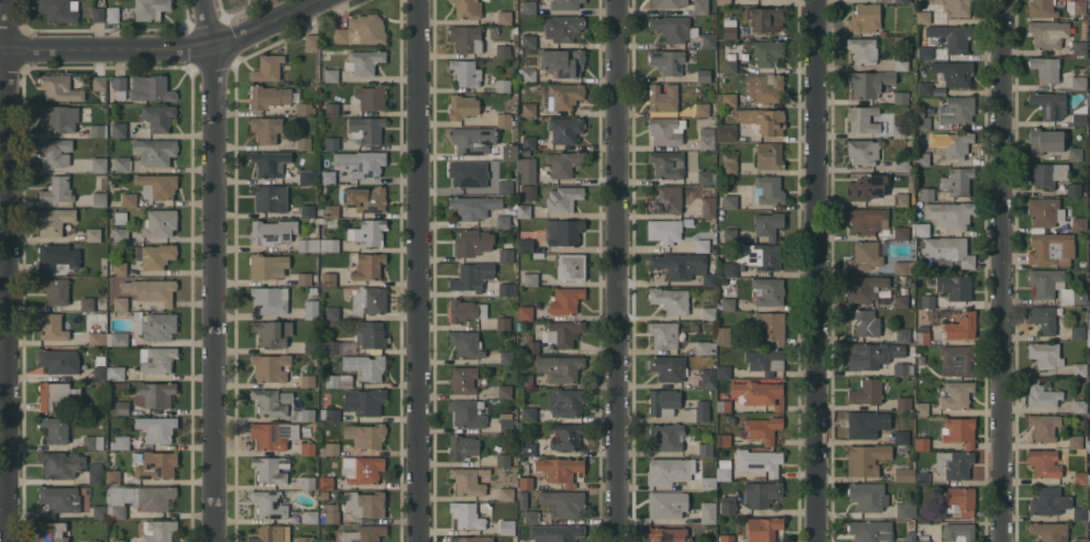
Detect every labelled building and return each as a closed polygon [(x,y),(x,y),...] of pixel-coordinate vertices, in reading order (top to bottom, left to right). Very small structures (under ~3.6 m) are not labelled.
[(69,0),(78,0),(78,22),(47,22),(47,11),(38,11),(38,0),(69,0)] [(136,20),(136,0),(170,0),(170,10),(161,10),(161,20),(136,20)] [(449,2),(449,0),(477,0),(477,1),(481,1),(481,13),(482,13),(482,16),(481,16),(481,18),(456,18),(456,4),(454,4),(454,2),(449,2)] [(536,0),(536,13),(522,13),(522,0),(536,0)] [(550,9),(550,0),(554,0),(586,0),(586,2),(580,2),(580,10),(550,9)] [(648,8),(687,8),(687,0),(648,0),(648,8)] [(694,13),(693,0),(708,0),(708,13),(694,13)] [(938,3),(938,0),(975,0),(975,7),(970,7),(970,15),(947,15),(947,10),(943,10),(943,3),(938,3)] [(1027,5),(1027,0),(1055,0),(1055,4),(1054,4),(1054,10),(1058,10),(1058,16),(1028,16),(1028,5),(1027,5)] [(1074,0),(1086,0),(1086,13),(1087,13),(1087,20),(1082,20),(1082,13),(1074,13),(1068,13),(1068,11),(1066,11),(1066,0),(1074,0)] [(880,3),(880,27),(876,27),(876,32),(847,32),(847,19),(851,19),(850,12),(855,12),(855,10),(856,10),(856,3),(880,3)] [(92,7),(104,7),(104,21),(93,22),(92,7)] [(782,7),(782,25),(781,25),(781,31),(758,31),(758,22),(757,22),(757,20),(758,20),(758,18),(751,18),(751,7),(782,7)] [(120,8),(120,22),(108,22),(108,8),(120,8)] [(511,11),(511,16),(513,16),(513,20),(511,20),(511,23),(498,23),(498,11),(511,11)] [(931,11),(931,23),(916,23),(916,11),(931,11)] [(348,27),(349,16),(357,16),(357,14),(367,14),(367,12),(377,12),(377,15),(378,15),(381,16),(381,19),(383,19),(383,23),(384,23),(384,32),(386,32),(386,43),(335,44),(335,27),(348,27)] [(544,16),(553,16),(584,15),(584,18),(585,22),(585,24),(584,29),(581,29),(580,31),(577,31),(577,34),(577,35),(576,35),(574,36),(574,42),(553,42),(553,40),(552,40),(552,37),(544,37),(544,16)] [(690,16),(690,26),(698,26),(698,35),(697,35),(694,36),(690,37),(690,38),(686,38),(686,43),(665,43),(665,36),(661,36),(661,29),(649,29),(649,25),(648,25),(648,21),(649,21),(649,18),(662,16),(662,15),(690,16)] [(736,19),(736,38),(724,38),(723,19),(736,19)] [(1058,21),(1058,22),(1069,22),(1069,36),(1060,36),(1060,38),(1063,38),(1061,41),(1060,48),(1033,48),(1033,35),(1031,35),(1031,31),(1027,31),(1027,21),(1058,21)] [(482,25),(482,35),(481,35),(481,40),(483,40),(483,53),(458,52),(458,48),(454,48),(454,42),(458,42),(458,40),(448,40),(448,34),(450,34),(450,25),(482,25)] [(975,25),(975,36),(970,36),(970,37),(969,38),(967,40),(967,53),(947,53),(945,52),(945,51),(945,49),(946,48),(947,47),(947,36),(945,36),(945,25),(975,25)] [(319,34),(318,48),(305,48),(305,33),(319,34)] [(716,33),(716,47),(702,47),(702,33),(716,33)] [(536,34),(537,47),(522,47),(522,34),(536,34)] [(876,37),(876,47),(878,47),(878,59),(877,59),(877,64),(854,64),(854,59),(852,58),(852,55),(854,54),(854,52),(850,52),(850,47),(847,47),(847,37),(876,37)] [(784,41),(784,56),(778,56),(778,60),(777,60),(777,66),(757,66),(757,56),(753,56),(753,41),(784,41)] [(1087,41),(1087,54),(1072,55),(1072,41),(1087,41)] [(510,45),(510,57),(496,57),(496,45),(510,45)] [(933,46),(933,59),(917,58),(917,46),(933,46)] [(574,49),(584,49),(584,53),(585,55),(585,59),(584,60),(584,65),(584,69),(581,69),(581,77),(555,77),(555,75),(552,75),(552,73),(544,73),(544,69),(540,69),(540,51),(574,49)] [(685,49),(685,62),(681,62),(681,64),(682,64),(682,67),(681,67),(681,71),(682,71),(682,75),(681,75),(662,75),(662,69),(658,69),(658,65),(650,65),(650,60),(649,59),(649,55),(650,54),(650,49),(685,49)] [(373,51),(386,51),(386,60),(377,60),(375,64),(375,75),(353,75),(353,69),(344,69),(344,60),(349,60),(349,51),(373,51)] [(260,54),(285,54),(285,62),(279,62),(279,80),(277,80),(250,80),(250,70),(260,70),(260,54)] [(894,56),(907,56),(910,56),(910,69),(907,69),(907,70),(894,70),(894,56)] [(1042,57),(1042,58),(1058,57),(1059,57),(1059,67),(1058,67),(1058,82),(1042,82),(1042,77),(1038,77),(1038,67),(1030,67),(1030,65),(1028,64),(1028,60),(1030,57),(1042,57)] [(458,59),(475,59),(475,68),(482,68),(482,80),(480,80),(480,81),(481,81),(481,85),(478,85),(478,86),(458,86),(458,79),(456,79),(456,68),(449,68),(449,59),(458,59)] [(737,59),(737,73),(723,71),(724,59),(737,59)] [(973,62),(973,73),(972,73),(972,74),(971,75),(970,76),(970,77),(972,79),(972,84),(971,85),(971,87),(948,87),(948,86),(945,86),(945,79),(944,79),(944,70),(931,71),(931,62),(973,62)] [(338,68),(338,81),(324,81),(324,68),(338,68)] [(536,81),(522,81),(522,80),(518,80),(518,68),(522,68),(536,68),(536,81)] [(711,69),(711,81),(697,81),(697,69),(711,69)] [(896,71),(896,82),(881,84),(880,92),(879,92),(879,98),(852,98),(852,93),(851,92),(851,89),(852,88),(852,81),(847,81),(847,71),(896,71)] [(766,74),(773,74),(783,74),(783,79),(784,80),(784,85),(783,85),(783,90),(782,90),(782,95),(780,95),(780,101),(756,101),(756,97),(751,97),(751,93),(745,93),(745,74),(766,74)] [(70,75),(70,89),(85,89),(85,100),(45,100),(45,86),(38,86),(38,82),(37,82),(37,78),(38,78),(38,75),(70,75)] [(131,89),(132,89),(132,76),(150,76),(150,75),(166,75),(166,79),(167,79),(167,84),(166,85),(166,90),(176,90),(176,91),(177,92),(177,97),(176,98),(176,99),(131,99),(131,89)] [(1087,76),(1087,89),(1071,89),(1071,75),(1087,76)] [(106,76),(106,89),(92,89),(92,76),(106,76)] [(126,76),(126,90),(125,90),(125,99),(115,99),(117,89),(113,89),(113,76),(126,76)] [(510,79),(510,91),(496,91),(496,79),(510,79)] [(932,95),(916,93),(916,80),(918,80),(918,81),(932,81),(932,95)] [(385,89),(386,89),(386,92),(385,93),(385,109),(360,109),(360,99),(356,99),(356,86),(374,87),(374,84),(385,84),(385,89)] [(584,84),(584,88),(585,89),(585,93),(584,95),(584,99),(576,98),(576,103),(572,103),(572,109),(552,109),(552,106),(549,106),(549,96),(548,96),(548,84),(584,84)] [(678,111),(649,111),(649,95),(649,93),(648,89),(649,88),(649,84),(660,84),(660,92),(667,92),(667,84),(678,84),(678,111)] [(250,102),(250,98),(251,98),(251,92),(251,90),(251,85),(263,85),(263,87),(276,87),(276,89),(280,89),(280,88),(291,88),(291,92),(298,92),(298,100),(291,100),(291,103),(280,103),(280,107),(276,107),(276,104),(274,104),(274,106),(271,106),(271,107),(268,107),(268,108),(263,108),(263,109),(250,109),(250,104),(249,104),(249,102),(250,102)] [(894,91),(909,91),(909,103),(894,103),(894,91)] [(737,92),(737,106),(717,106),(717,92),(737,92)] [(1066,92),(1066,114),(1064,114),(1064,117),(1061,117),(1061,119),(1059,119),(1059,120),(1043,120),(1043,108),(1042,108),(1041,109),(1038,106),(1039,104),(1039,103),(1028,103),(1030,101),(1027,100),(1027,97),(1028,96),(1028,92),(1066,92)] [(450,95),(461,95),(461,97),(475,97),(475,99),(480,99),(480,104),(481,104),(481,108),(480,108),(478,113),(466,113),(466,117),(461,117),(461,120),(449,120),(449,107),(450,107),(450,95)] [(966,96),(975,96),(975,114),(971,114),(971,122),(939,122),(939,112),(942,112),(942,107),(943,107),(943,104),(947,104),(947,97),(966,96)] [(312,102),(312,108),(315,108),(315,115),(297,115),(297,113),(296,113),(296,104),(297,104),(297,102),(312,102)] [(339,102),(339,115),(324,114),(326,102),(339,102)] [(536,102),(536,115),(522,115),(522,102),(536,102)] [(709,102),(709,115),(695,115),(695,102),(709,102)] [(1088,124),(1072,124),(1072,110),(1088,102),(1088,103),(1087,103),(1087,113),(1088,113),(1088,124)] [(38,104),(49,104),(49,106),(67,106),(67,107),(79,107),(79,121),(75,121),(75,132),(67,132),(67,131),(49,131),(48,119),(47,119),(47,117),(38,117),(38,104)] [(176,106),(176,115),(170,115),(170,125),(168,125),(168,132),(150,133),(150,130),(147,130),(147,128),(150,128),(150,120),(145,120),(145,122),(143,122),(143,120),(142,120),(141,106),(176,106)] [(879,106),(879,113),(869,114),(870,122),(880,122),(880,132),(868,132),(850,132),(850,120),(847,120),(847,107),(879,106)] [(760,135),(760,122),(759,122),(759,119),(752,119),(753,108),(761,108),(761,109),(784,109),(784,113),(785,113),(785,120),(784,120),(784,124),(783,124),(783,135),(760,135)] [(916,130),(916,111),(924,111),(924,117),(931,117),(931,130),(916,130)] [(510,113),(511,125),(497,125),(497,113),(510,113)] [(283,118),(283,126),(283,132),(276,132),(276,143),(260,143),(260,141),(257,141),(257,134),(260,134),(260,132),(251,132),(251,117),(283,118)] [(386,117),(386,125),(381,125),(382,144),(365,144),(365,145),(361,145),(360,137),(351,137),(351,129),(349,129),(349,118),(386,117)] [(584,118),(584,122),(585,123),(585,128),(584,129),(584,132),(576,132),(576,143),(552,144),(552,139),(549,139),(548,118),(584,118)] [(678,118),(678,119),(685,119),(685,128),(683,128),(683,132),(682,132),(682,144),(652,145),(652,131),(650,131),(650,128),(648,128),(648,118),(678,118)] [(126,122),(126,136),(111,136),(112,122),(126,122)] [(737,123),(737,141),(717,140),(717,123),(737,123)] [(104,124),(104,136),(90,136),(90,124),(104,124)] [(915,125),(915,137),(893,137),(893,125),(915,125)] [(496,128),(496,131),(497,131),(497,143),(496,143),(496,144),(488,144),(488,147),(489,147),(489,152),(487,154),(456,154),(456,148),(455,145),(456,144),(453,143),(453,137),(451,137),(450,136),(449,135),(449,134),(449,132),(449,131),(450,130),(452,128),(496,128)] [(714,128),(714,150),(700,150),(700,128),(714,128)] [(1031,143),(1030,143),(1030,128),(1041,128),(1039,130),(1066,130),(1066,143),(1063,143),(1063,151),(1043,151),(1043,155),(1031,155),(1031,143)] [(960,133),(960,132),(975,132),(975,134),(976,134),(976,140),(975,140),(975,142),(973,142),(973,143),(969,143),(969,142),(968,142),(968,153),(965,153),(965,154),(966,154),(966,158),(965,158),(965,159),(964,159),(964,161),(960,161),(960,159),(957,159),(957,162),(954,162),(954,159),(947,159),(947,157),(945,157),(945,155),(947,155),(947,133),(960,133)] [(311,136),(310,148),(297,148),(297,136),(311,136)] [(339,136),(339,148),(326,148),(326,136),(339,136)] [(536,136),(536,150),(522,148),(522,136),(536,136)] [(73,139),(73,151),(66,151),(66,152),(64,152),(64,150),(62,150),(62,153),(63,153),(69,153),(69,165),(63,165),(63,167),(42,167),(42,157),(38,157),(38,155),(37,155),(37,154),(37,152),(38,152),(38,151),(38,148),(38,144),(38,143),(38,139),(73,139)] [(132,152),(132,140),(177,140),(177,144),(178,144),(178,152),(177,152),(177,155),(169,155),(169,166),(145,166),(145,163),(141,163),(141,152),(132,152)] [(872,140),(872,141),(878,141),(878,140),(883,140),(883,145),(880,145),(880,146),(879,147),(879,158),(876,158),(876,165),(851,165),(851,156),(848,156),(848,152),(847,152),(847,147),(847,144),(847,140),(872,140)] [(782,142),(782,159),(784,159),(784,168),(758,168),(758,161),(757,161),(757,150),(756,150),(756,145),(757,145),(757,142),(782,142)] [(502,145),(517,145),(517,159),(502,159),(502,145)] [(1082,147),(1082,161),(1069,161),(1069,147),(1082,147)] [(932,165),(916,165),(916,152),(921,152),(921,150),(927,150),(927,152),(932,152),(932,165)] [(291,152),(291,162),(283,162),(283,173),(284,174),(283,176),(283,177),(257,177),(257,165),(255,165),(255,162),(251,162),(251,153),(291,152)] [(386,152),(386,165),(379,165),(379,166),(381,168),(381,172),(379,173),(379,176),(362,176),(362,177),(351,177),(351,170),(351,159),(357,159),(357,152),(386,152)] [(551,177),(551,163),(544,163),(544,153),(560,153),(560,152),(572,152),(585,152),(585,163),(575,163),(572,166),(572,178),(551,177)] [(684,152),(684,178),(654,178),(654,166),(653,166),(653,162),(648,162),(648,152),(684,152)] [(737,174),(723,174),(723,153),(737,153),(737,174)] [(107,157),(107,172),(91,172),(91,157),(107,157)] [(130,157),(130,172),(114,172),(114,157),(130,157)] [(536,184),(521,184),(521,172),(518,172),(518,157),(536,157),(536,184)] [(894,159),(909,158),(909,164),(914,164),(914,172),(894,172),(894,159)] [(486,162),(486,172),(488,172),(488,177),(487,177),(487,186),(453,186),(453,177),(449,177),(449,162),(486,162)] [(1068,179),(1055,179),(1055,182),(1054,182),(1054,189),(1048,189),(1048,187),(1043,187),(1043,185),(1031,184),(1031,172),(1030,172),(1030,169),(1028,168),(1028,166),(1030,165),(1030,163),(1033,163),(1068,164),(1068,179)] [(975,167),(975,177),(969,177),(969,193),(954,193),(954,196),(948,196),(948,188),(940,188),(940,176),(949,176),(949,167),(975,167)] [(299,170),(312,170),(312,168),(318,168),(318,184),(299,184),(299,170)] [(335,170),(335,184),(322,184),(322,170),(335,170)] [(716,170),(716,184),(697,184),(697,170),(716,170)] [(887,174),(887,184),(881,184),(881,196),(869,197),(869,199),(869,200),(847,200),(847,193),(846,193),(846,187),(847,187),(847,181),(858,181),(858,180),(862,180),(862,174),(887,174)] [(52,190),(52,189),(48,189),(48,185),(51,184),(51,175),(69,175),(69,188),(71,188),(71,193),(74,193),(75,196),(75,199),(74,201),(66,201),(66,200),(53,200),(53,201),(38,201),(38,190),(52,190)] [(177,175),(177,188),(175,188),(175,192),(173,192),(173,198),(164,198),(164,200),(145,200),(145,197),(143,197),(143,184),(134,184),(133,175),(177,175)] [(780,176),(780,189),(783,189),(783,191),(785,191),(785,203),(758,203),(758,201),(753,201),(753,186),(756,186),(756,176),(780,176)] [(513,180),(514,193),(498,193),(498,180),(513,180)] [(1081,182),(1081,196),(1068,196),(1067,182),(1081,182)] [(280,185),(280,200),(286,200),(287,200),(287,210),(286,210),(286,212),(278,212),(278,211),(255,211),(255,207),(253,207),(253,200),(255,200),(255,195),(251,195),(251,191),(250,191),(250,187),(251,187),(251,185),(280,185)] [(537,185),(537,199),(521,199),(520,185),(537,185)] [(355,212),(355,207),(343,207),(343,199),(339,199),(339,189),(342,189),(342,188),(374,188),(374,186),(385,186),(385,191),(386,191),(386,195),(385,196),(385,199),(386,199),(386,203),(385,203),(385,212),(355,212)] [(681,186),(681,212),(649,213),(649,197),(654,197),(654,196),(656,195),(657,193),(658,193),(658,186),(681,186)] [(584,187),(584,198),(573,198),(573,212),(547,212),(547,197),(549,197),(549,189),(557,189),(557,187),(584,187)] [(934,187),(934,200),(920,200),(920,187),(934,187)] [(907,192),(907,188),(914,188),(914,206),(894,206),(894,192),(907,192)] [(107,192),(107,206),(92,206),(92,192),(107,192)] [(136,192),(136,206),(122,206),(122,192),(136,192)] [(737,195),(737,208),(723,208),(723,195),(737,195)] [(503,197),(503,208),(487,208),(487,218),(478,218),(478,220),(461,220),(461,215),(456,215),(456,207),(450,207),(450,196),(458,196),(458,197),(503,197)] [(716,196),(716,218),(702,218),(702,197),(716,196)] [(1059,198),(1059,208),(1065,208),(1065,221),(1057,221),(1055,221),(1055,226),(1054,226),(1034,226),(1032,226),(1032,213),(1027,213),(1027,198),(1059,198)] [(960,203),(960,202),(976,202),(976,213),(969,213),(969,223),(966,223),(966,231),(947,231),(947,225),(934,225),(934,218),(924,218),(924,202),(960,203)] [(315,204),(315,210),(317,210),(316,217),(301,217),(301,204),(315,204)] [(339,204),(339,218),(326,218),(326,214),(319,214),(319,208),(326,208),(326,204),(339,204)] [(530,218),(518,218),(518,204),(530,204),(530,218)] [(76,208),(76,221),(62,221),(62,236),(40,236),(40,230),(38,230),(37,208),(76,208)] [(889,208),(889,219),(880,219),(880,229),(877,229),(877,231),(876,231),(876,234),(861,234),(861,232),(851,232),(851,224),(850,224),(849,223),(848,222),(848,221),(847,221),(847,208),(889,208)] [(176,209),(176,229),(173,229),(173,236),(143,236),(143,232),(142,232),(142,230),(143,230),(143,226),(145,226),(145,218),(147,218),(147,209),(176,209)] [(126,211),(126,223),(114,224),(114,211),(126,211)] [(772,213),(772,212),(784,212),(784,226),(775,226),(775,242),(768,242),(768,235),(756,235),(756,223),(755,223),(755,213),(772,213)] [(510,215),(509,228),(497,228),(497,215),(510,215)] [(1071,232),(1071,217),(1087,217),(1087,229),(1088,229),(1088,232),(1071,232)] [(326,226),(326,223),(319,223),(320,218),(338,218),(338,226),(326,226)] [(386,219),(386,224),(387,224),(387,230),(383,230),(383,245),(381,247),(378,245),(365,245),(365,247),(360,247),(360,240),(346,240),(346,228),(361,228),(361,219),(386,219)] [(585,219),(585,229),(582,229),(582,232),(579,232),(579,235),(580,236),(580,240),(579,241),(579,245),(548,245),(548,243),(547,243),(547,240),(546,240),(546,220),(585,219)] [(298,233),(291,233),(291,242),(280,242),(277,242),(277,245),(262,245),(262,244),(252,244),(252,245),(251,245),(251,232),(252,232),(252,220),(263,220),(263,222),(278,222),(278,220),(298,220),(298,233)] [(682,220),(682,230),(680,230),(680,240),(675,240),(675,241),(672,241),(672,245),(661,245),(661,244),(660,244),(660,240),(661,240),(661,239),(648,239),(648,220),(682,220)] [(929,223),(929,235),(916,235),(916,222),(929,223)] [(909,226),(909,240),(894,240),(894,226),(909,226)] [(101,228),(101,241),(87,241),(86,228),(101,228)] [(128,228),(128,241),(113,241),(113,228),(128,228)] [(477,229),(477,231),(488,232),(488,233),(494,233),(494,243),(492,243),(492,251),(480,251),(480,253),(475,253),(475,254),(474,254),(474,256),(456,256),(456,243),(455,243),(456,239),(461,239),(461,229),(477,229)] [(737,229),(737,242),(724,242),(724,229),(737,229)] [(535,230),(535,240),(533,240),(533,252),(520,252),(520,240),(519,240),(519,230),(535,230)] [(712,230),(712,239),(716,239),(716,252),(695,252),(695,239),(698,239),(698,230),(712,230)] [(1074,233),(1074,243),(1075,243),(1075,257),(1070,257),(1070,264),(1046,264),(1046,265),(1036,265),(1036,264),(1027,264),(1027,251),(1034,251),(1034,246),(1031,246),(1031,233),(1074,233)] [(938,237),(938,236),(966,236),(967,254),(975,254),(975,267),(960,268),(960,259),(945,259),(945,256),(924,256),(924,237),(938,237)] [(319,251),(297,251),(297,239),(309,239),(309,237),(319,237),(319,251)] [(326,237),(326,239),(339,239),(339,251),(319,251),(319,237),(326,237)] [(879,241),(879,242),(884,242),(884,255),(883,255),(883,264),(878,264),(878,265),(874,265),(874,266),(871,266),(871,269),(846,269),(846,257),(854,257),(854,241),(879,241)] [(69,244),(69,247),(73,247),(73,248),(80,248),(80,267),(68,267),(68,273),(40,273),(40,253),(37,253),(36,251),(36,247),(37,245),(38,246),(38,244),(69,244)] [(142,269),(142,261),(135,261),(134,245),(143,245),(158,245),(158,244),(176,244),(176,248),(177,250),(177,253),(177,254),(177,258),(167,258),(167,263),(164,263),(164,269),(142,269)] [(756,269),(756,264),(744,264),(744,261),(737,261),(737,244),(784,244),(784,257),(784,261),(780,261),(780,269),(756,269)] [(513,262),(499,262),(499,248),(513,248),(513,262)] [(251,264),(249,264),(249,256),(251,256),(251,253),(263,253),(263,255),(289,255),(289,267),(284,267),(284,273),(286,273),(286,276),(284,276),(284,277),(276,277),(276,278),(267,278),(267,279),(251,279),(251,264)] [(357,253),(364,253),(364,254),(379,254),(379,253),(386,253),(386,263),(382,263),(382,266),(379,266),(379,270),(381,270),(381,278),(355,278),(355,279),(352,279),(352,278),(351,278),(351,272),(357,272),(357,254),(357,253)] [(585,280),(558,279),(558,265),(559,265),(559,253),(585,254),(585,280)] [(706,254),(706,262),(716,262),(716,286),(703,286),(703,274),(694,274),(694,273),(692,273),(692,279),(687,279),(687,280),(668,280),(668,268),(663,268),(663,267),(649,267),(649,264),(648,263),(648,259),(649,258),(649,255),(663,255),(663,254),(706,254)] [(894,261),(915,261),(915,274),(894,274),(894,261)] [(126,262),(126,275),(113,275),(112,262),(126,262)] [(460,278),(460,263),(495,263),(495,273),(485,273),(485,278),(484,278),(484,283),(482,283),(482,284),(484,286),(484,288),(482,289),(482,292),(475,292),(475,289),(450,290),(450,278),(460,278)] [(737,264),(737,276),(723,276),(723,264),(737,264)] [(1065,269),(1065,288),(1077,288),(1077,289),(1087,289),(1087,303),(1059,303),(1059,288),(1055,288),(1055,298),(1034,298),(1034,285),(1030,285),(1030,279),(1028,279),(1028,275),(1030,269),(1065,269)] [(311,273),(311,285),(298,285),(298,273),(311,273)] [(337,273),(337,285),(322,285),(321,273),(337,273)] [(538,273),(538,286),(524,286),(524,273),(538,273)] [(970,275),(970,276),(975,276),(975,287),(970,287),(970,300),(948,300),(948,291),(942,291),(942,290),(936,290),(936,275),(970,275)] [(850,301),(850,302),(848,302),(848,276),(855,276),(889,276),(889,285),(878,285),(878,291),(877,291),(877,298),(872,298),(872,301),(850,301)] [(68,278),(68,305),(46,305),(46,289),(38,289),(38,286),(38,285),(38,281),(40,280),(40,278),(68,278)] [(783,278),(783,288),(784,288),(784,295),(783,295),(783,305),(755,305),(755,295),(756,295),(756,287),(752,287),(752,278),(783,278)] [(176,279),(176,283),(177,283),(177,287),(176,287),(176,290),(173,290),(173,308),(164,308),(164,300),(136,300),(136,294),(131,294),(131,291),(122,291),(122,281),(132,281),(132,279),(140,279),(176,279)] [(517,283),(517,296),(498,296),(498,283),(517,283)] [(352,294),(356,294),(356,290),(360,290),(360,287),(365,287),(365,286),(375,286),(375,287),(387,287),(387,312),(375,312),(375,314),(368,314),(368,313),(363,313),(363,312),(356,312),(356,311),(353,311),(352,294)] [(279,287),(279,288),(282,288),(282,287),(289,287),(287,313),(258,313),(258,305),(255,305),(255,296),(250,296),(251,287),(279,287)] [(585,287),(585,298),(577,298),(577,302),(577,313),(570,313),(570,314),(552,314),(552,313),(550,313),(550,312),(549,312),(549,302),(550,302),(550,300),(555,300),(555,296),(554,296),(554,289),(557,289),(557,287),(585,287)] [(661,287),(661,289),(687,289),(689,314),(665,314),(665,309),(662,309),(662,305),(661,305),(660,303),(649,303),(649,298),(649,297),(648,294),(649,292),(649,287),(661,287)] [(907,295),(907,308),(894,308),(894,295),(907,295)] [(935,295),(935,307),(922,307),(922,295),(935,295)] [(93,297),(93,310),(80,310),(80,297),(93,297)] [(128,310),(113,310),(113,297),(128,297),(128,310)] [(736,298),(736,309),(722,310),(722,297),(736,298)] [(487,318),(466,318),(466,320),(460,321),(460,323),(450,323),(450,321),(449,321),(449,319),(450,319),(450,318),(450,316),(448,316),(448,311),(450,311),(450,309),(449,309),(449,307),(450,307),(450,302),(449,302),(449,299),(450,299),(450,298),(460,298),(460,301),(474,301),(474,303),(487,303),(487,318)] [(318,299),(318,319),(305,319),(305,306),(304,306),(302,303),(305,303),(305,299),(318,299)] [(323,319),(323,306),(339,306),(339,319),(323,319)] [(533,306),(533,320),(518,320),(518,306),(533,306)] [(1055,307),(1055,318),(1064,318),(1064,325),(1056,325),(1056,329),(1055,329),(1055,335),(1041,335),(1041,328),(1037,328),(1037,322),(1028,322),(1028,306),(1055,307)] [(702,307),(716,307),(716,320),(702,320),(702,307)] [(874,309),(874,317),(880,317),(880,336),(872,336),(872,335),(857,335),(857,324),(855,324),(855,320),(849,320),(849,309),(874,309)] [(976,310),(976,330),(975,330),(975,338),(960,338),(960,339),(945,339),(945,330),(943,330),(943,322),(949,322),(950,322),(953,321),(953,322),(958,322),(958,317),(964,317),(964,310),(976,310)] [(133,311),(142,311),(142,322),(147,322),(147,313),(176,313),(176,323),(177,324),(177,328),(176,330),(176,332),(172,332),(172,340),(143,340),(143,332),(142,332),(142,333),(133,333),(133,311)] [(62,312),(60,330),(69,330),(69,340),(42,340),(42,331),(40,331),(40,323),(38,323),(38,312),(62,312)] [(785,312),(784,344),(777,344),(777,339),(755,339),(756,312),(785,312)] [(497,317),(510,317),(510,330),(497,330),(497,317)] [(293,321),(293,335),(287,334),(287,345),(286,345),(286,346),(258,346),(258,344),(257,344),(257,331),(250,331),(250,321),(293,321)] [(383,321),(383,330),(384,330),(384,336),(387,336),(389,335),(390,338),(390,340),(389,342),(389,343),(387,342),(386,342),(386,347),(362,347),(362,344),(356,344),(356,353),(320,353),(320,341),(339,341),(339,342),(356,342),(356,340),(354,340),(354,334),(356,334),(356,331),(357,331),(357,321),(383,321)] [(586,321),(586,332),(580,332),(580,335),(577,335),(577,338),(573,338),(573,349),(554,349),(554,346),(550,346),(550,344),(548,344),(548,341),(541,341),(541,330),(547,330),(547,328),(548,328),(548,321),(586,321)] [(678,322),(678,349),(653,349),(653,332),(648,332),(648,322),(678,322)] [(929,343),(916,344),(916,331),(918,331),(918,325),(928,324),(928,331),(929,331),(929,343)] [(1085,325),(1085,340),(1071,340),(1071,325),(1085,325)] [(730,327),(729,344),(717,344),(717,327),(730,327)] [(895,328),(910,328),(910,342),(895,342),(895,328)] [(101,331),(101,344),(89,344),(89,331),(101,331)] [(128,331),(128,345),(111,345),(111,332),(128,331)] [(455,345),(449,345),(449,331),(478,331),(478,341),(481,341),(481,349),(478,349),(478,350),(485,350),(485,357),(455,356),(455,345)] [(539,353),(526,353),(526,336),(532,336),(532,341),(539,341),(539,353)] [(318,340),(318,353),(305,353),(305,340),(318,340)] [(709,341),(709,354),(695,354),(695,341),(709,341)] [(1059,343),(1059,357),(1064,357),(1064,366),(1055,366),(1055,368),(1038,368),(1038,362),(1037,362),(1037,357),(1027,357),(1027,342),(1059,343)] [(860,343),(878,343),(888,343),(888,346),(889,346),(889,344),(905,344),(905,356),(890,356),(890,362),(880,362),(880,365),(879,365),(879,369),(859,369),(859,370),(849,370),(849,367),(848,367),(848,362),(848,354),(851,354),(851,343),(860,343)] [(956,345),(956,344),(959,344),(959,345),(973,345),(973,351),(975,352),(975,355),(973,355),(973,360),(976,360),(976,364),(973,363),(973,375),(961,375),(955,375),(955,377),(951,377),(951,375),(948,375),(942,375),(942,354),(939,354),(939,345),(956,345)] [(140,347),(147,347),(178,347),(178,351),(178,357),(174,357),(174,356),(172,356),(172,373),(142,373),(142,362),(140,362),(140,347)] [(76,350),(79,358),(79,373),(52,374),(52,373),(47,373),(47,365),(40,365),(40,350),(76,350)] [(764,351),(764,350),(783,350),(783,360),(783,369),(773,369),(773,377),(764,377),(764,369),(761,369),(761,370),(749,370),(749,362),(745,362),(745,351),(764,351)] [(500,351),(514,351),(514,352),(517,352),(518,363),(514,363),(514,364),(500,364),(500,351)] [(925,364),(917,364),(917,355),(916,355),(916,351),(921,351),(921,355),(925,355),(925,364)] [(375,358),(375,354),(385,354),(385,358),(386,358),(386,365),(385,365),(385,369),(383,369),(383,373),(382,373),(382,381),(370,381),(370,380),(361,380),(361,369),(342,369),(342,355),(368,355),(368,358),(375,358)] [(104,355),(104,364),(96,364),(96,355),(104,355)] [(291,365),(289,365),(289,370),(287,370),(287,375),(287,378),(287,381),(286,381),(278,381),(262,381),(257,381),(256,377),(255,377),(255,364),(251,364),(251,355),(291,355),(291,365)] [(685,356),(685,367),(687,367),(687,375),(685,375),(685,376),(683,376),(683,381),(662,381),(662,380),(658,380),(658,370),(649,370),(649,366),(648,365),(649,362),(649,360),(649,355),(685,356)] [(548,375),(547,375),(547,372),(537,372),(537,356),(585,356),(585,366),(577,366),(577,383),(548,383),(548,375)] [(894,363),(909,363),(909,364),(913,364),(913,374),(909,374),(909,375),(894,375),(894,363)] [(1087,363),(1087,376),(1074,376),(1074,363),(1087,363)] [(730,365),(730,378),(717,378),(717,365),(730,365)] [(107,378),(107,379),(102,379),(102,380),(93,380),(93,366),(108,366),(108,378),(107,378)] [(108,366),(124,366),(124,379),(110,379),(110,378),(108,378),(108,366)] [(477,367),(477,377),(474,377),(474,387),(476,387),(476,388),(477,388),(477,392),(476,392),(476,394),(452,394),(452,387),(451,387),(451,374),(452,374),(452,367),(477,367)] [(702,368),(716,368),(716,387),(702,387),(702,368)] [(326,374),(339,375),(339,374),(353,374),(352,387),(326,387),(326,374)] [(533,374),(532,387),(520,387),(520,374),(533,374)] [(315,375),(315,387),(300,387),(300,375),(315,375)] [(881,402),(876,402),(876,405),(869,405),(869,402),(862,402),(862,403),(857,403),(857,402),(847,402),(847,394),(848,394),(848,389),(858,389),(858,386),(861,386),(861,385),(860,385),(860,378),(861,378),(861,377),(881,378),(881,402)] [(1028,378),(1038,378),(1038,383),(1050,383),(1050,390),(1063,390),(1064,398),(1057,398),(1057,406),(1028,407),(1028,394),(1030,394),(1028,378)] [(773,411),(773,405),(742,405),(742,403),(739,401),(738,401),(738,396),(734,396),(734,394),(729,394),(729,383),(746,383),(746,380),(756,380),(756,383),(770,383),(783,383),(783,385),(784,387),(784,390),(783,391),(783,394),(784,394),(784,411),(773,411)] [(40,392),(40,389),(38,389),(38,388),(38,385),(38,384),(40,384),(40,381),(41,381),(41,383),(69,383),(69,387),(80,388),(80,401),(56,400),(56,409),(53,409),(53,411),(40,411),(40,392)] [(129,381),(129,390),(109,390),(109,381),(129,381)] [(975,381),(975,391),(968,391),(968,397),(969,398),(969,399),(969,401),(969,402),(968,403),(968,408),(949,408),(949,409),(946,409),(945,408),(942,408),(942,407),(940,407),(940,401),(942,401),(942,400),(940,400),(940,398),(942,398),(942,396),(949,396),(949,390),(945,390),(945,381),(975,381)] [(176,383),(176,385),(177,386),(177,389),(176,390),(177,392),(170,394),(172,407),(145,408),(134,403),(134,392),(139,392),(139,383),(176,383)] [(511,385),(511,398),(498,397),(498,385),(511,385)] [(258,416),(258,411),(257,411),(257,406),(258,406),(258,399),(251,399),(251,388),(278,389),(278,399),(279,399),(279,403),(287,403),(287,416),(258,416)] [(366,390),(366,389),(387,389),(387,399),(383,399),(383,402),(379,402),(379,416),(355,416),(355,410),(344,410),(344,389),(357,389),(357,390),(366,390)] [(585,400),(581,400),(581,416),(552,416),(552,409),(548,409),(548,389),(558,389),(585,389),(585,400)] [(676,389),(676,391),(681,391),(681,398),(682,398),(682,401),(681,401),(681,408),(673,408),(673,410),(675,410),(675,412),(673,412),(673,416),(650,416),(650,412),(649,410),(649,407),(650,405),(650,402),(648,401),(648,399),(650,397),(650,389),(676,389)] [(279,392),(293,391),(294,402),(280,402),(279,392)] [(911,397),(911,409),(896,409),(896,397),(911,397)] [(476,400),(476,414),(486,414),(486,416),(487,416),(487,422),(486,422),(486,428),(456,427),(456,425),(453,425),(453,410),(451,410),(451,409),(449,409),(449,400),(452,400),(452,399),(476,400)] [(1087,399),(1087,412),(1074,412),(1074,399),(1087,399)] [(129,400),(129,414),(109,414),(109,402),(115,402),(115,400),(129,400)] [(696,408),(697,408),(697,400),(708,400),(708,408),(709,408),(709,421),(696,421),(696,408)] [(731,400),(730,412),(717,411),(717,400),(731,400)] [(928,401),(928,414),(916,414),(916,401),(928,401)] [(537,407),(537,421),(522,421),(522,407),(537,407)] [(301,421),(301,420),(289,420),(289,411),(301,411),(301,409),(315,408),(315,421),(301,421)] [(339,409),(339,421),(326,421),(326,409),(339,409)] [(848,411),(877,411),(877,425),(877,438),(869,438),(869,439),(848,439),(848,411)] [(1056,414),(1056,424),(1054,424),(1054,436),(1056,436),(1056,438),(1057,438),(1057,440),(1056,440),(1056,442),(1035,442),(1035,439),(1034,438),(1033,436),(1033,424),(1028,424),(1027,414),(1056,414)] [(67,417),(67,443),(47,443),(47,438),(46,438),(46,428),(40,428),(40,425),(37,427),(36,424),(36,420),(38,418),(40,419),(40,418),(67,417)] [(177,417),(177,427),(173,427),(173,434),(172,434),(172,443),(144,443),(144,438),(146,438),(146,428),(134,428),(134,417),(177,417)] [(737,429),(745,429),(745,419),(769,419),(769,417),(783,417),(783,428),(774,428),(774,445),(764,445),(764,438),(760,438),(760,439),(749,439),(749,438),(741,436),(737,434),(737,429)] [(976,417),(976,428),(975,428),(975,450),(965,450),(965,441),(953,441),(953,442),(942,442),(942,433),(942,427),(945,427),(945,417),(976,417)] [(514,419),(514,432),(500,432),(500,419),(514,419)] [(299,423),(299,439),(288,439),(288,445),(287,445),(287,450),(277,450),(277,449),(257,449),(257,438),(250,438),(250,432),(251,432),(251,422),(253,422),(260,422),(260,423),(290,423),(299,423)] [(375,425),(375,422),(385,422),(385,427),(387,427),(387,433),(385,433),(385,438),(384,439),(384,440),(382,441),(382,450),(370,450),(370,449),(361,449),(361,447),(354,447),(354,438),(343,438),(343,425),(375,425)] [(659,424),(659,425),(663,425),(663,423),(673,423),(673,422),(678,422),(678,423),(684,423),(684,429),(685,429),(685,433),(682,433),(682,443),(683,444),(683,447),(682,447),(682,450),(656,450),(656,435),(650,435),(650,432),(649,432),(649,429),(650,428),(650,424),(659,424)] [(585,423),(585,433),(581,433),(581,439),(580,439),(580,450),(560,450),(560,449),(559,451),(557,451),(555,449),(551,449),(551,438),(560,438),(560,432),(554,432),(554,424),(585,423)] [(894,430),(909,430),(909,443),(894,443),(894,430)] [(730,433),(730,445),(717,445),(717,434),(730,433)] [(461,434),(461,436),(475,436),(475,439),(480,439),(480,454),(467,454),(467,457),(462,457),(462,460),(450,460),(450,447),(450,434),(461,434)] [(103,435),(103,449),(84,449),(82,435),(103,435)] [(130,435),(130,449),(110,449),(110,441),(115,441),(115,435),(130,435)] [(1082,435),(1082,449),(1068,447),(1068,435),(1082,435)] [(536,455),(522,455),(522,438),(531,438),(531,443),(536,443),(536,455)] [(929,438),(929,450),(916,450),(916,438),(929,438)] [(301,442),(316,442),(316,455),(301,455),(301,442)] [(320,447),(326,447),(326,442),(339,442),(339,455),(326,455),(320,455),(320,447)] [(698,443),(713,443),(713,455),(698,455),(698,443)] [(848,444),(892,445),(892,458),(887,458),(885,460),(882,460),(880,457),(876,457),(876,464),(879,464),(879,476),(848,476),(848,444)] [(736,449),(748,449),(748,451),(783,452),(783,463),(779,463),(779,478),(769,478),(769,471),(736,471),(736,449)] [(1057,450),(1057,455),(1066,455),(1066,466),(1061,466),(1061,467),(1064,467),(1064,469),(1061,469),(1061,477),(1034,477),(1034,464),(1027,464),(1027,450),(1057,450)] [(177,452),(177,465),(174,465),(174,478),(153,477),(153,478),(134,478),(135,465),(143,465),(143,451),(177,452)] [(66,452),(66,455),(69,455),(69,452),(78,452),(78,455),(86,455),(86,471),(79,471),(75,471),(75,476),(74,476),(74,478),(45,478),(45,475),(44,475),(44,468),(45,468),(45,465),(43,465),(43,462),(38,462),(38,452),(66,452)] [(975,452),(975,463),(970,463),(970,466),(969,466),(968,479),(945,478),(946,472),(936,472),(936,452),(975,452)] [(510,454),(510,466),(496,466),(497,453),(510,454)] [(251,456),(260,456),(260,457),(289,457),(289,467),(279,467),(279,472),(287,472),(287,479),(288,479),(288,483),(287,483),(287,484),(286,484),(286,485),(283,485),(283,484),(280,484),(278,484),(275,484),(275,483),(274,483),(274,485),(269,485),(269,483),(268,483),(268,485),(265,485),(265,483),(262,483),(262,485),(258,485),(258,483),(258,479),(256,479),(256,473),(258,473),(258,466),(251,466),(251,456)] [(385,456),(385,471),(378,471),(378,473),(379,473),(379,479),(378,479),(378,484),(346,484),(346,474),(341,474),(341,466),(343,466),(343,457),(385,456)] [(571,457),(571,460),(583,460),(583,456),(584,456),(584,462),(585,461),(586,463),(586,467),(585,469),(584,468),(584,475),(581,475),(581,472),(573,472),(573,482),(576,482),(576,488),(573,488),(573,489),(564,489),(564,488),(562,488),(562,482),(547,482),(547,480),(546,480),(546,478),(547,478),(548,471),(543,471),(543,466),(541,464),(541,461),(543,458),(543,457),(571,457)] [(695,458),(695,473),(691,473),(691,480),(673,480),(672,480),(672,485),(649,485),(649,467),(648,467),(648,466),(648,464),(648,463),(649,461),(650,462),(650,458),(695,458)] [(717,476),(717,467),(719,467),(718,458),(730,458),(730,480),(717,480),(717,476)] [(89,463),(102,462),(102,483),(89,483),(89,463)] [(894,480),(894,479),(893,479),(893,468),(894,468),(894,463),(909,462),(909,467),(915,468),(915,480),(894,480)] [(532,474),(524,474),(524,463),(532,463),(532,474)] [(491,468),(491,474),(477,474),(477,483),(486,483),(486,495),(456,495),(456,478),(452,478),(452,477),(449,477),(449,468),(491,468)] [(120,471),(120,484),(108,484),(108,471),(120,471)] [(928,472),(928,485),(916,485),(916,472),(928,472)] [(1074,484),(1074,472),(1087,472),(1087,474),(1088,474),(1088,484),(1074,484)] [(300,476),(316,476),(316,489),(300,488),(300,476)] [(333,476),(333,489),(320,489),(320,476),(333,476)] [(716,480),(716,489),(702,489),(702,476),(717,476),(717,480),(716,480)] [(533,477),(533,489),(519,489),(519,477),(533,477)] [(751,507),(749,507),(749,504),(751,504),(751,502),(746,502),(746,499),(744,499),(744,494),(746,494),(746,483),(782,483),(782,487),(783,488),(783,491),(782,493),(782,497),(772,497),(772,502),(769,502),(769,508),(766,508),(766,509),(751,509),(751,507)] [(883,483),(883,494),(889,494),(889,505),(885,505),(885,506),(884,506),(883,506),(883,510),(881,510),(881,511),(861,511),(857,511),(857,498),(849,498),(849,494),(848,494),(847,493),(847,491),(847,489),(848,488),(849,487),(848,483),(883,483)] [(76,486),(77,489),(77,494),(77,495),(80,495),(80,511),(55,512),(56,518),(47,518),(47,502),(40,502),(40,487),(76,486)] [(108,486),(177,487),(177,497),(168,497),(168,511),(142,510),(142,505),(134,505),(134,507),(129,507),(129,506),(126,506),(126,518),(112,518),(112,517),(108,517),(107,517),(107,505),(107,486),(108,486)] [(1028,498),(1036,498),(1036,486),(1060,486),(1060,496),(1071,496),(1071,498),(1072,498),(1072,508),(1061,508),(1061,513),(1028,513),(1028,498)] [(514,487),(514,500),(500,500),(500,487),(514,487)] [(975,509),(973,509),(975,517),(960,517),(960,516),(953,516),(953,511),(950,511),(950,504),(940,504),(940,487),(975,487),(975,509)] [(251,490),(254,490),(282,490),(282,494),(283,494),(283,498),(282,498),(282,504),(288,504),(288,518),(258,518),(258,512),(256,512),(256,507),(258,507),(258,501),(251,501),(251,490)] [(345,491),(357,491),(357,494),(375,494),(375,490),(385,490),(385,494),(386,494),(386,501),(385,501),(385,518),(370,518),(370,516),(352,516),(352,510),(345,510),(345,491)] [(519,490),(528,490),(528,509),(519,509),(519,490)] [(547,504),(538,504),(538,490),(585,491),(584,510),(579,510),(579,518),(551,518),(551,511),(554,511),(554,510),(547,510),(547,504)] [(653,490),(653,491),(683,491),(683,501),(685,501),(685,509),(679,509),(679,512),(680,512),(680,517),(679,517),(679,518),(653,518),(653,519),(649,519),(649,490),(653,490)] [(722,501),(722,496),(736,496),(736,501),(737,501),(737,512),(736,512),(736,513),(722,513),(722,501)] [(492,501),(492,511),(477,511),(477,517),(485,517),(485,518),(487,518),(487,522),(486,522),(486,529),(458,529),(456,518),(453,518),(453,511),(450,511),(450,501),(492,501)] [(701,501),(716,501),(716,523),(701,523),(701,501)] [(896,502),(911,502),(911,504),(916,504),(916,519),(896,518),(896,502)] [(339,504),(339,510),(340,510),(339,523),(326,523),(326,510),(327,510),(327,508),(322,508),(322,504),(339,504)] [(93,505),(106,505),(106,518),(93,518),(93,505)] [(1074,507),(1087,507),(1087,520),(1074,520),(1074,507)] [(318,510),(318,523),(305,523),(305,510),(318,510)] [(538,510),(538,523),(525,523),(525,510),(538,510)] [(775,529),(775,541),(763,541),(748,541),(748,537),(736,535),(737,518),(747,518),(769,518),(769,517),(783,518),(783,520),(784,521),(784,524),(783,526),(783,529),(775,529)] [(515,519),(515,534),(499,534),(499,520),(515,519)] [(68,537),(68,541),(44,541),(44,535),(41,535),(41,534),(38,534),(38,520),(44,520),(44,521),(66,521),(66,530),(63,530),(63,537),(68,537)] [(172,530),(172,541),(142,541),(142,539),(140,539),(140,537),(142,537),(142,534),(143,534),(143,520),(178,520),(178,530),(172,530)] [(891,540),(891,541),(857,541),(857,538),(855,538),(855,533),(848,533),(849,530),(847,529),(847,526),(849,524),(848,521),(892,521),(892,531),(893,531),(893,540),(891,540)] [(1068,522),(1067,541),(1041,541),(1042,538),(1037,533),(1028,533),(1028,522),(1068,522)] [(976,523),(976,541),(953,541),(944,541),(944,523),(976,523)] [(378,540),(378,541),(341,541),(341,531),(356,531),(356,526),(357,526),(357,524),(387,524),(387,527),(388,527),(388,532),(387,532),(387,534),(379,534),(379,540),(378,540)] [(574,540),(574,541),(533,541),(533,539),(529,539),(530,524),(584,526),(585,531),(585,532),(584,533),(584,537),(577,537),(577,538),(576,539),(574,540)] [(692,528),(692,541),(653,541),(653,539),(649,539),(649,524),(650,524),(651,527),(663,527),(663,528),(687,528),(692,528)] [(289,526),(289,541),(283,541),(251,541),(251,537),(254,537),(254,538),(257,538),(257,537),(258,537),(258,527),(260,527),(260,526),(289,526)] [(915,531),(915,541),(901,541),(901,540),(906,540),(906,531),(915,531)] [(731,534),(719,534),(718,541),(731,541),(731,534)]
